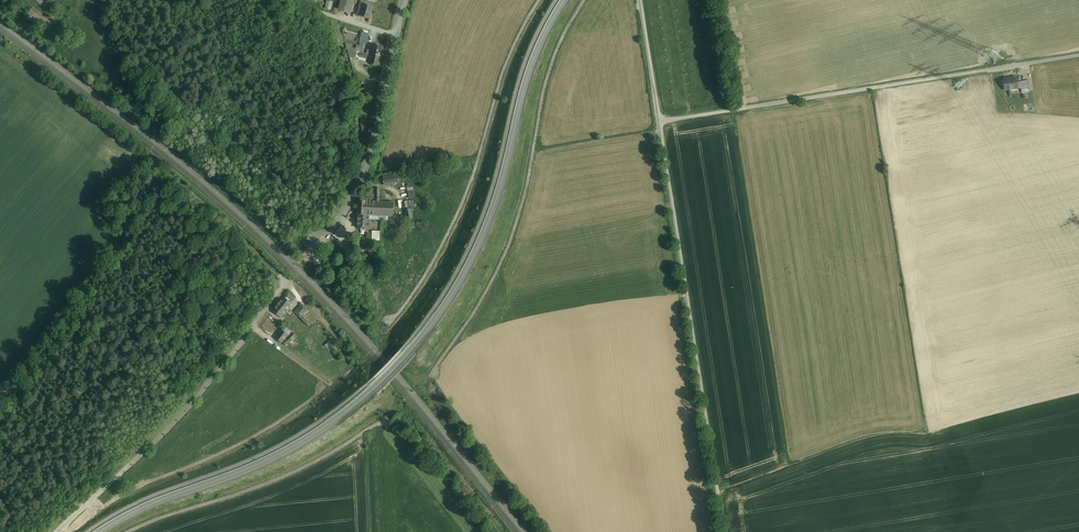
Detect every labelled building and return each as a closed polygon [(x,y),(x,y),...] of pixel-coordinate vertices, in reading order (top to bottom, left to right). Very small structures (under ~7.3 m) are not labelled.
[(350,12),(354,0),(338,0),(336,8),(350,12)] [(376,2),(368,0),(366,0),(364,6),(360,5),(357,14),(371,18),(376,2)] [(46,29),(52,21),(32,8),(27,16),(46,29)] [(369,33),(362,32),(360,42),(367,44),(369,33)] [(383,47),(373,45),(372,51),(371,54),(381,56),(383,47)] [(381,56),(371,54),(369,63),(373,64),(377,65),(379,65),(381,56)] [(1017,77),(1009,78),(1009,79),(1004,80),(1004,79),(1005,90),(1010,89),(1010,88),(1018,87),(1018,88),(1019,88),(1017,77)] [(397,175),(383,177),(384,185),(398,183),(397,175)] [(407,188),(410,197),(416,195),(414,186),(407,188)] [(366,200),(365,215),(369,215),(381,215),(381,201),(366,200)] [(381,201),(381,215),(393,216),(394,202),(381,201)] [(411,207),(405,209),(407,220),(413,218),(411,207)] [(365,215),(358,214),(357,227),(369,228),(369,215),(365,215)] [(372,240),(380,240),(380,230),(372,230),(372,240)] [(280,302),(278,304),(286,310),(288,309),(287,309),(290,305),(289,304),(291,302),(285,298),(283,300),(283,299),(280,302)] [(275,310),(274,312),(280,317),(281,315),(282,315),(285,312),(286,310),(278,304),(277,305),(277,306),(274,309),(275,310)] [(302,304),(295,312),(300,317),(307,310),(302,304)] [(300,317),(297,319),(300,322),(303,320),(306,324),(309,321),(303,314),(300,317)] [(288,334),(282,330),(276,338),(281,342),(288,334)] [(287,345),(294,339),(291,337),(285,343),(287,345)] [(329,340),(324,345),(328,350),(331,348),(333,350),(335,347),(329,340)]
